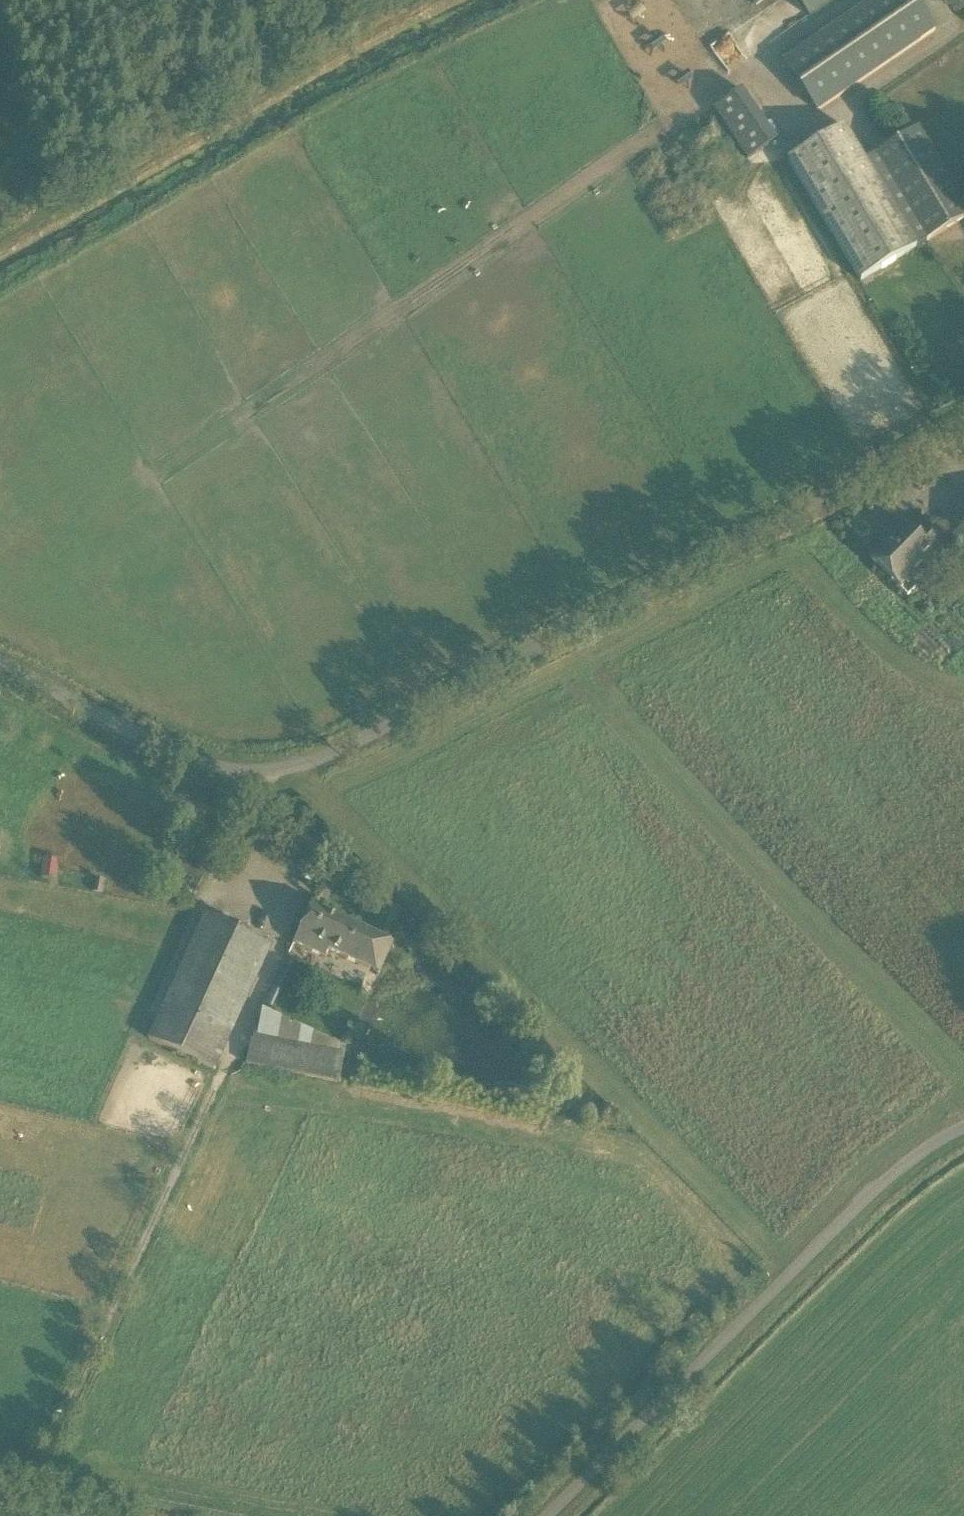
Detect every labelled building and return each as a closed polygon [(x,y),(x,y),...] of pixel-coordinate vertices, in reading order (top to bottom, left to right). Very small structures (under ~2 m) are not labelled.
[(935,30),(914,0),(872,0),(783,62),(817,111),(935,30)] [(809,17),(833,0),(797,0),(809,17)] [(747,88),(717,108),(751,159),(781,139),(747,88)] [(916,248),(842,127),(788,160),(861,281),(916,248)] [(874,155),(927,242),(963,219),(963,204),(918,128),(874,155)] [(944,542),(926,524),(915,535),(904,524),(869,558),(900,588),(944,542)] [(950,539),(963,553),(963,525),(950,539)] [(43,857),(42,879),(60,879),(61,858),(43,857)] [(378,975),(393,943),(311,905),(293,943),(324,957),(327,952),(378,975)] [(214,1070),(271,944),(206,914),(148,1040),(214,1070)] [(245,1065),(338,1084),(344,1051),(328,1043),(328,1041),(262,1010),(254,1042),(250,1041),(245,1065)]
